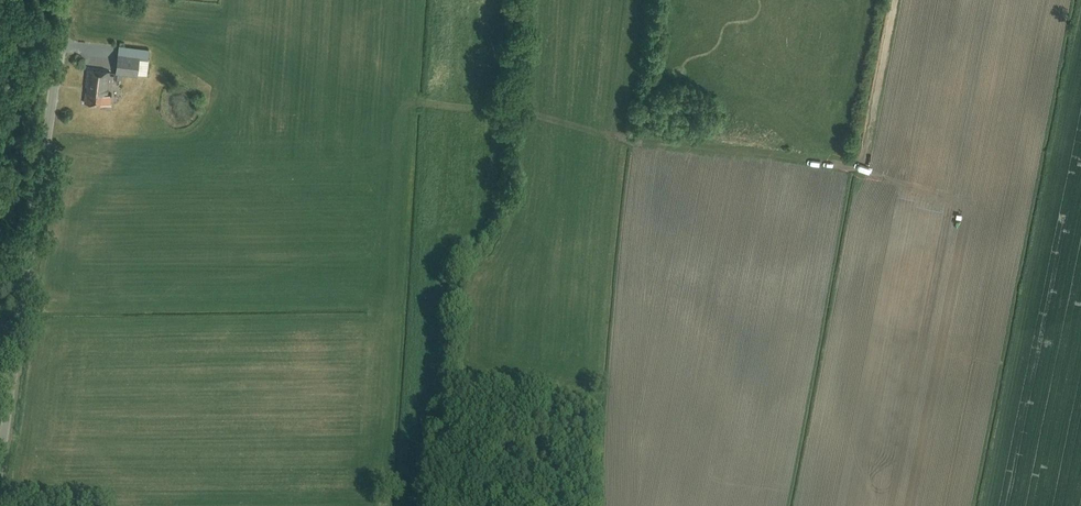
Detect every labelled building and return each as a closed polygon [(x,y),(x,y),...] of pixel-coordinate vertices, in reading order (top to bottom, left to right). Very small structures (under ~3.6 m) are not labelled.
[(149,50),(119,47),(118,55),(116,73),(137,75),(138,62),(148,63),(149,59),(148,59),(149,50)] [(110,106),(111,97),(106,96),(109,73),(88,71),(86,88),(84,104),(104,107),(105,105),(110,106)]
